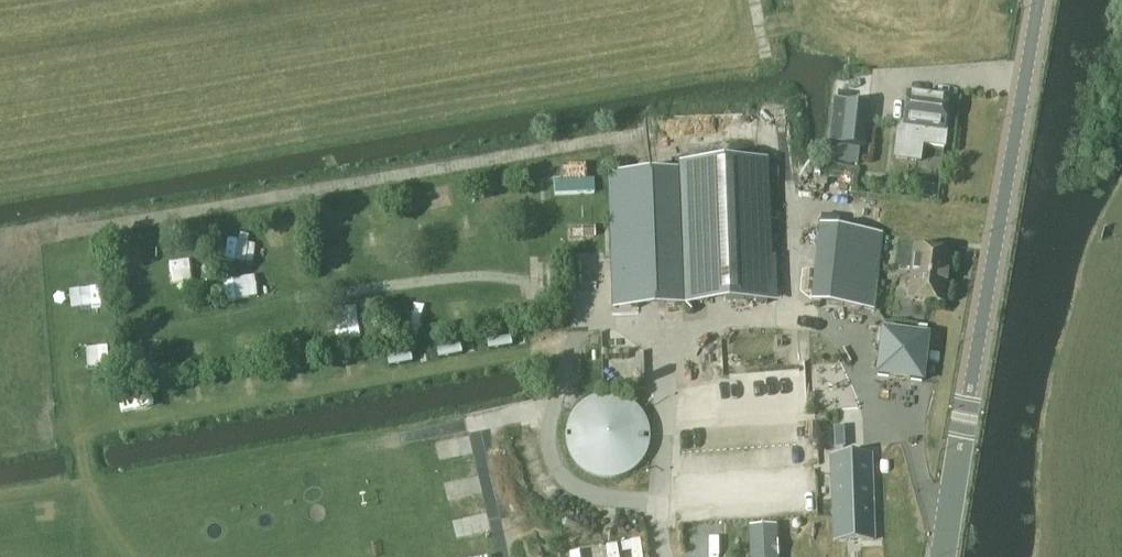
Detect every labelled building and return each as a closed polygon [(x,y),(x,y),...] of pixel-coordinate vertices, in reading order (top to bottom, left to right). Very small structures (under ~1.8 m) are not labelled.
[(898,123),(894,157),(920,161),(923,143),(944,146),(946,131),(942,130),(946,99),(909,94),(905,124),(898,123)] [(833,116),(830,141),(832,142),(865,145),(869,103),(835,99),(833,116)] [(610,171),(615,303),(773,297),(769,159),(681,162),(681,169),(610,171)] [(596,190),(596,176),(587,176),(586,161),(559,162),(560,191),(596,190)] [(874,307),(882,233),(865,231),(843,229),(821,226),(813,301),(874,307)] [(229,255),(250,258),(253,239),(233,235),(229,255)] [(909,298),(944,302),(950,252),(915,248),(909,298)] [(172,259),(174,279),(195,277),(193,257),(172,259)] [(226,278),(228,299),(260,297),(258,275),(226,278)] [(359,304),(338,310),(345,339),(366,334),(359,304)] [(878,374),(922,379),(927,336),(884,331),(878,374)] [(650,434),(647,422),(641,412),(633,403),(623,398),(612,395),(600,395),(589,399),(579,406),(572,415),(567,425),(566,437),(567,448),(572,459),(580,469),(591,475),(603,478),(615,478),(627,474),(637,467),(644,457),(649,446),(650,434)] [(835,540),(874,539),(871,455),(831,456),(835,540)] [(751,525),(752,556),(777,556),(776,547),(765,548),(764,524),(751,525)]
